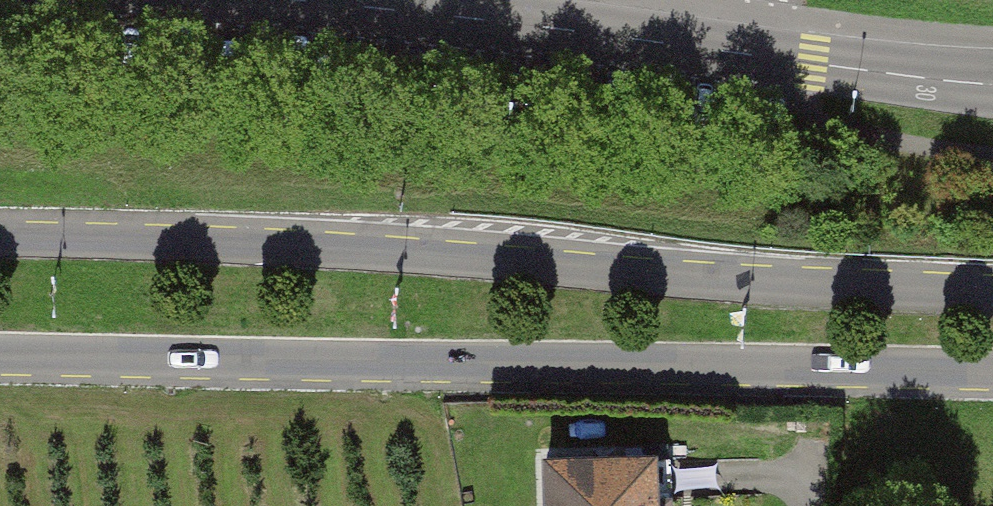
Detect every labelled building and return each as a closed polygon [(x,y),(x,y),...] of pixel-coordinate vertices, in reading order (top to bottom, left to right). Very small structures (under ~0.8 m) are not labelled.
[(543,439),(546,505),(662,505),(660,435),(543,439)]
